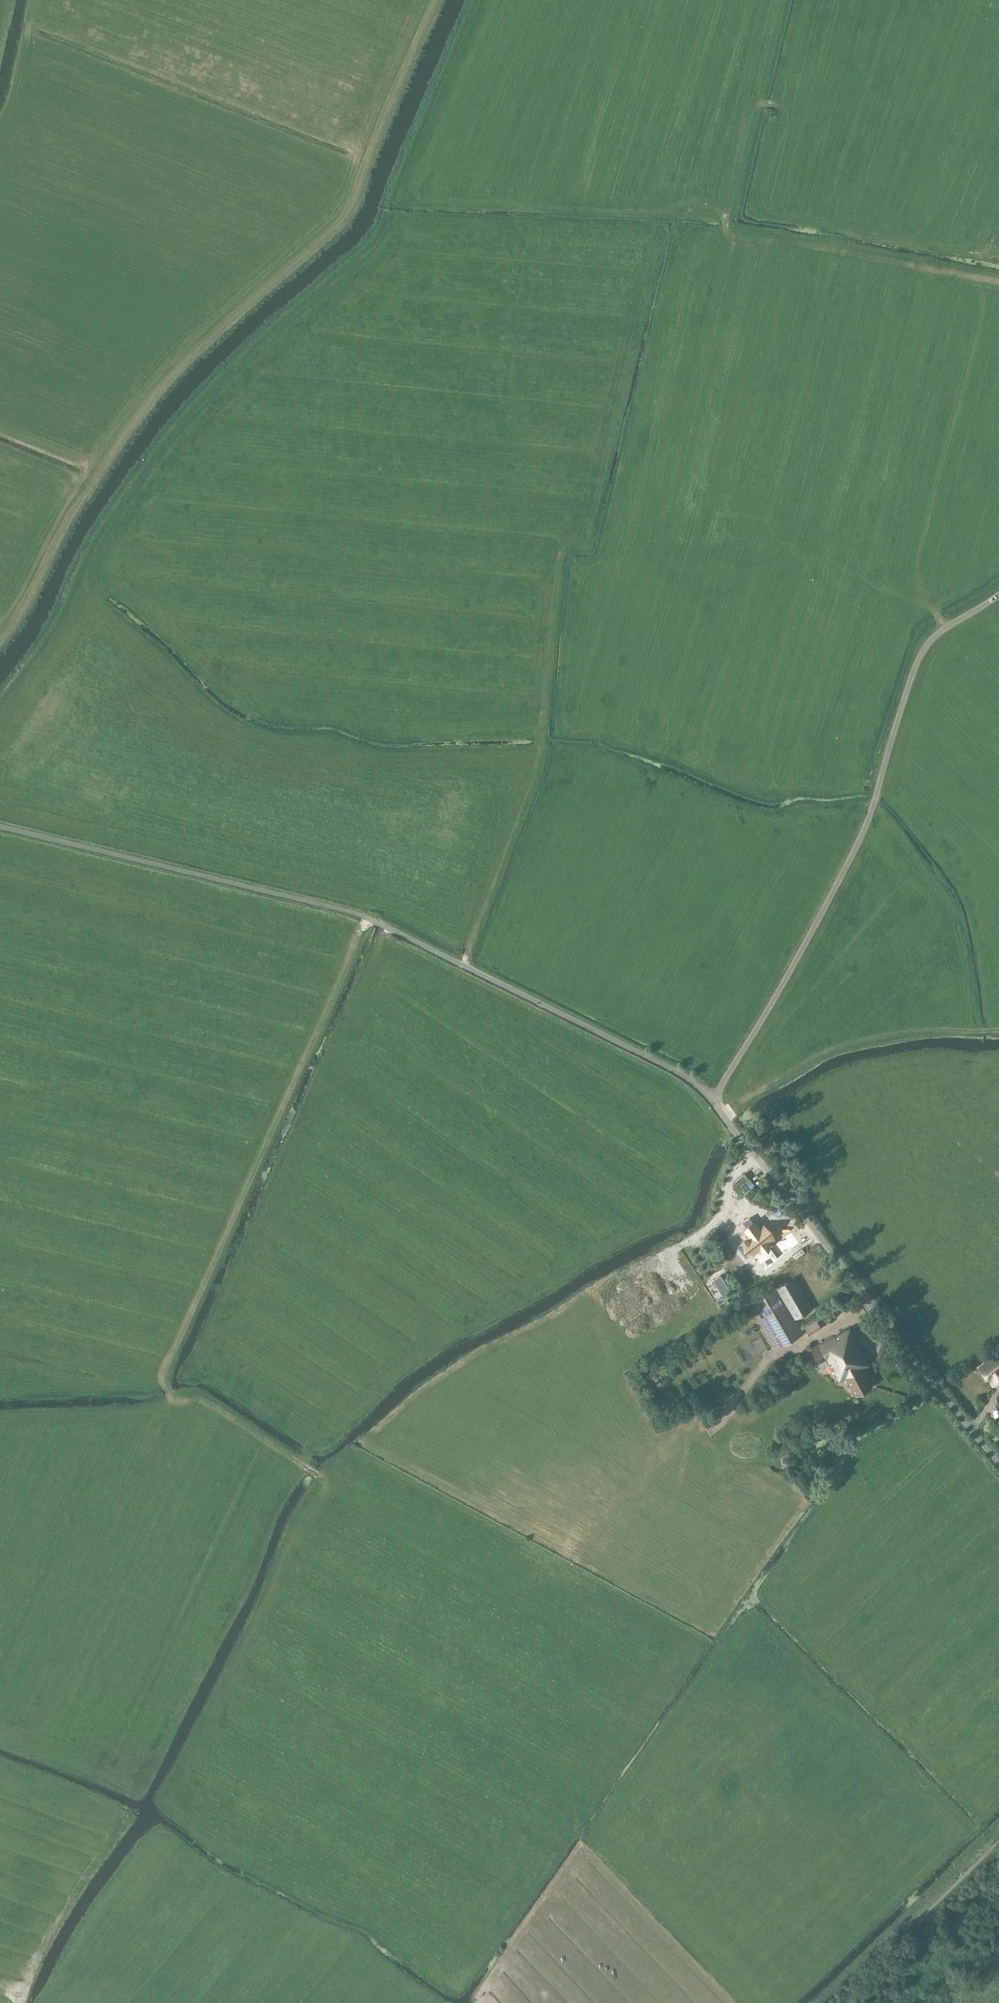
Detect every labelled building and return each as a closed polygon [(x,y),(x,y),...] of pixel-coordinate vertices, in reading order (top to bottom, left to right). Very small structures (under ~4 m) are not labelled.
[(751,1236),(745,1242),(766,1269),(778,1260),(768,1246),(770,1244),(769,1242),(774,1239),(765,1226),(760,1229),(756,1223),(747,1230),(751,1236)] [(726,1300),(732,1296),(721,1276),(714,1280),(726,1300)] [(795,1278),(777,1289),(795,1319),(812,1309),(795,1278)] [(795,1319),(777,1289),(754,1303),(780,1349),(804,1334),(795,1319)] [(865,1356),(850,1329),(812,1349),(821,1364),(828,1360),(840,1382),(845,1379),(855,1397),(872,1388),(863,1369),(868,1367),(863,1357),(865,1356)] [(996,1384),(998,1381),(998,1356),(997,1354),(992,1358),(989,1358),(986,1361),(986,1363),(980,1368),(988,1378),(991,1375),(993,1377),(991,1378),(996,1384)]
